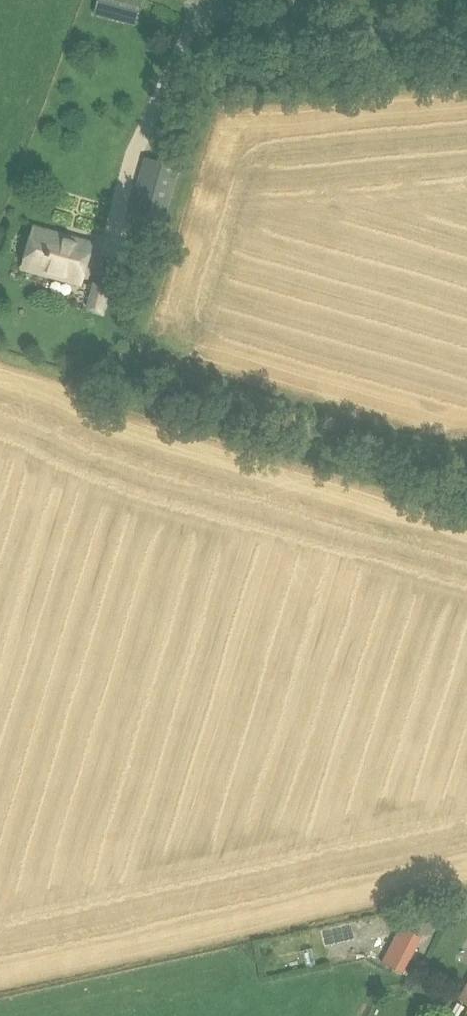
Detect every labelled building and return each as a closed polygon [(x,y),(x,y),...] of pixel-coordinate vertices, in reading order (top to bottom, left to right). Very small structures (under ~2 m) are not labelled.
[(141,0),(98,0),(94,13),(135,23),(141,0)] [(147,157),(132,210),(163,219),(178,166),(147,157)] [(92,242),(34,225),(22,267),(80,283),(92,242)] [(94,283),(87,307),(103,311),(109,287),(94,283)] [(383,962),(394,968),(406,946),(412,950),(419,936),(401,926),(383,962)]
